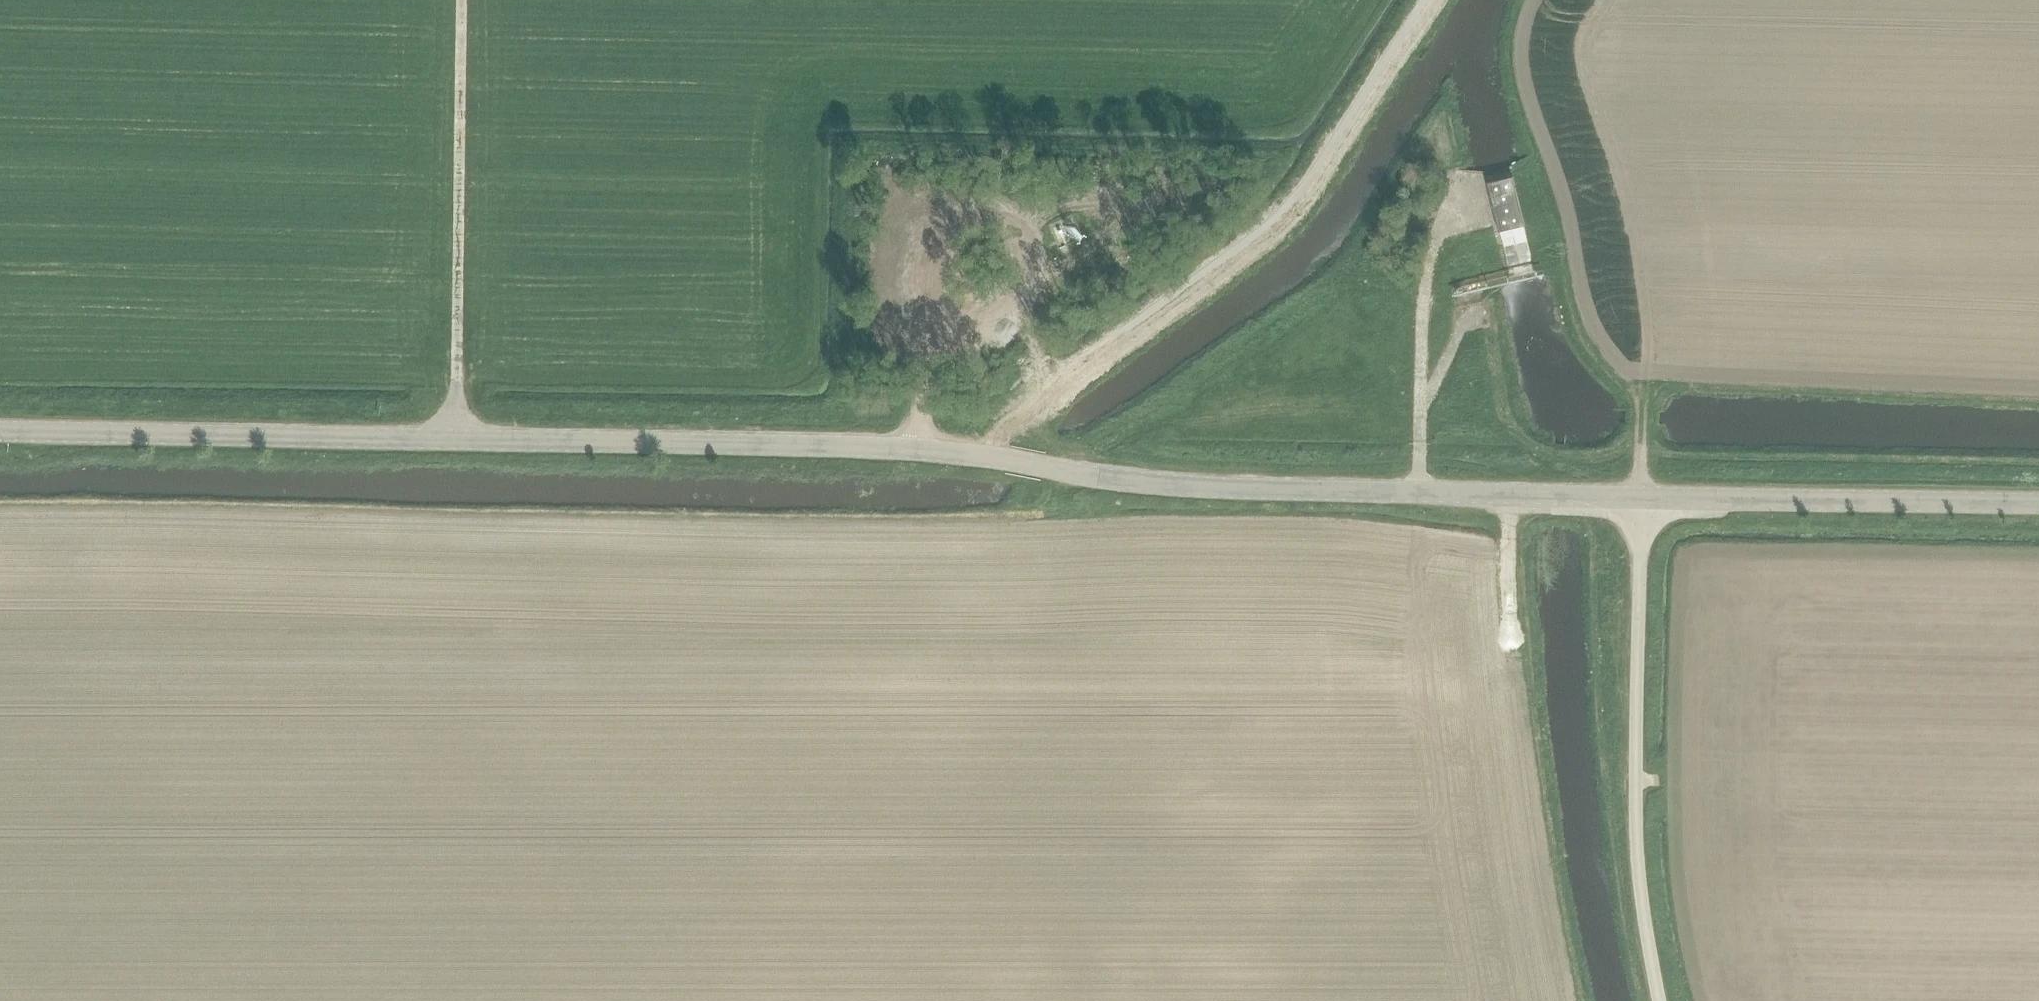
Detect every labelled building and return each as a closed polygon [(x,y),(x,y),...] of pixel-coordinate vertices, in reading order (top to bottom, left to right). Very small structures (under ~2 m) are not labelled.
[(1500,233),(1526,227),(1514,178),(1488,184),(1500,233)]
